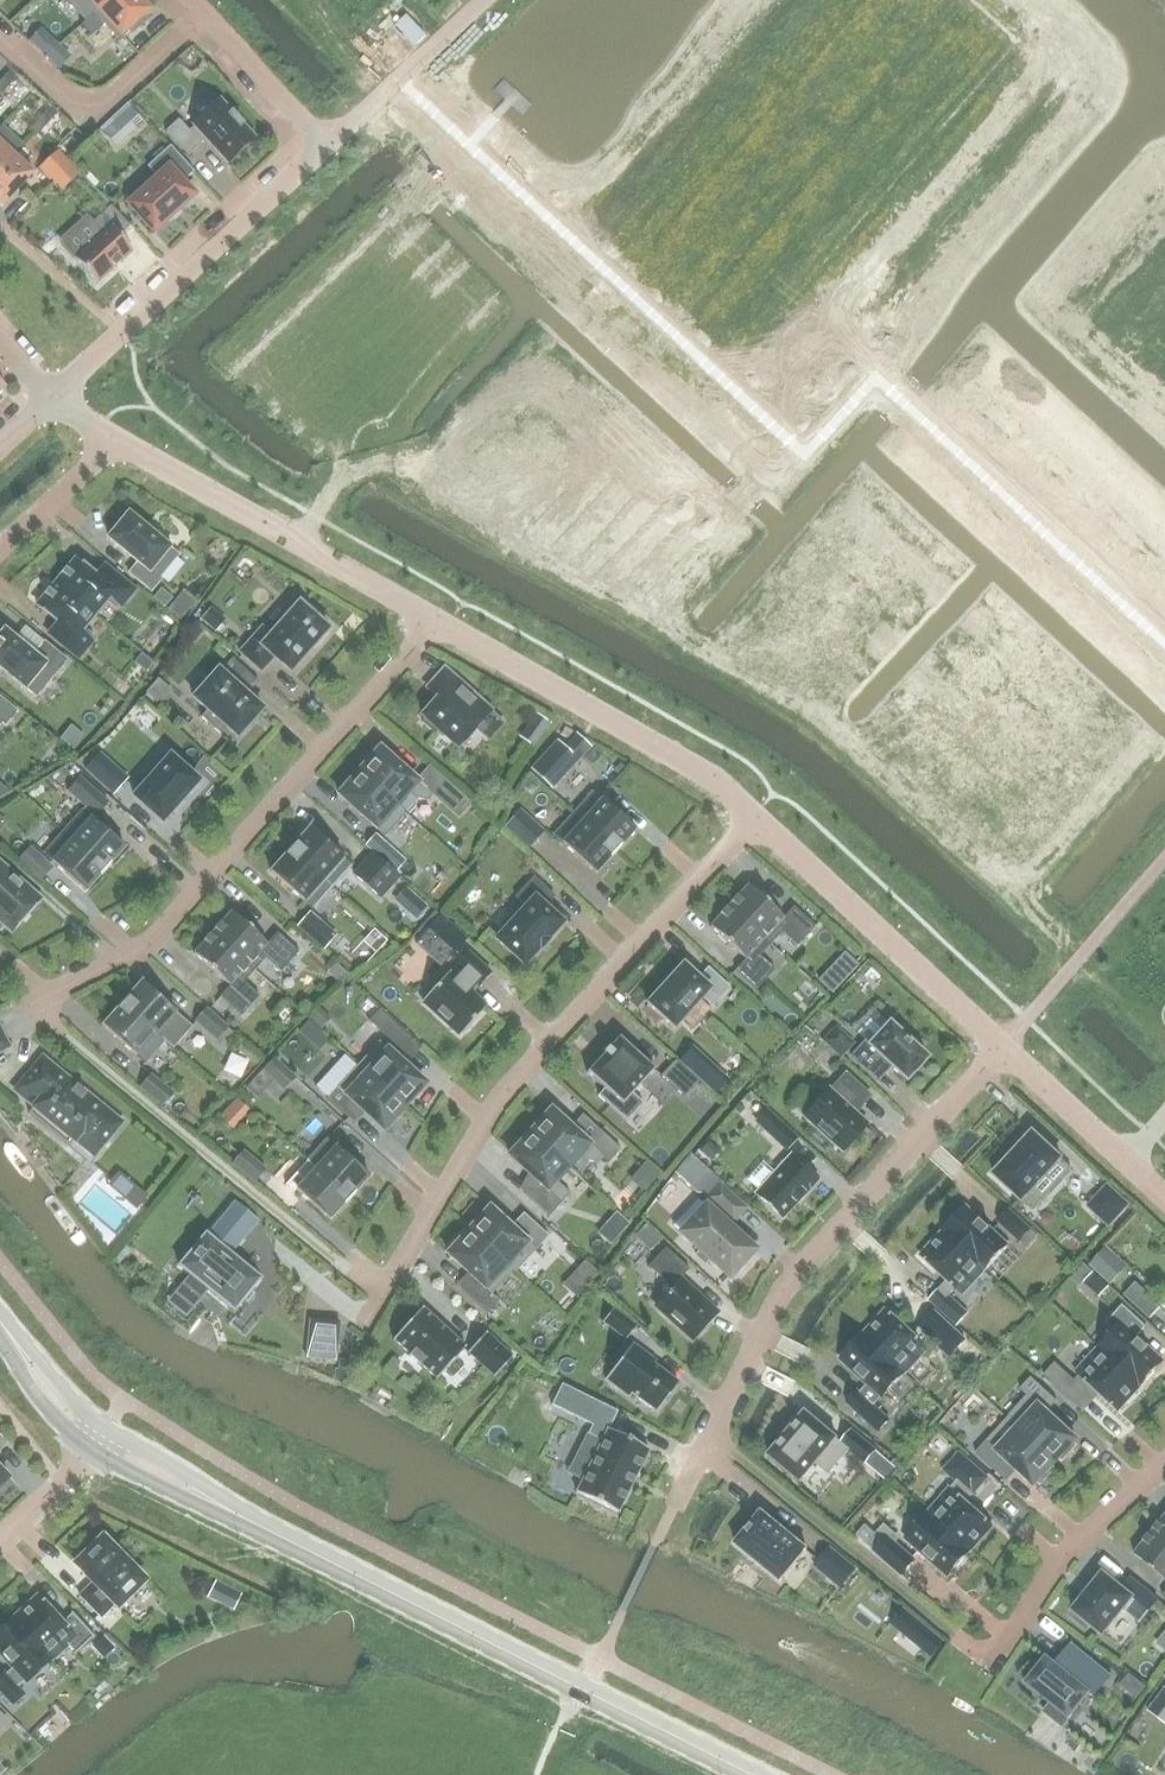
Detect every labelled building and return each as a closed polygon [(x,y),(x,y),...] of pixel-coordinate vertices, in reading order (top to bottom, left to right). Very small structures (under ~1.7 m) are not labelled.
[(97,9),(97,10),(108,0),(88,0),(97,9)] [(92,13),(116,39),(126,30),(130,34),(146,20),(142,16),(148,11),(145,7),(146,7),(139,0),(108,0),(97,10),(97,9),(92,13)] [(39,51),(48,60),(58,49),(38,31),(28,41),(39,51)] [(68,58),(58,49),(48,60),(58,68),(68,58)] [(0,80),(0,82),(6,88),(16,77),(9,71),(0,80)] [(205,140),(227,164),(255,138),(219,99),(191,125),(193,127),(188,131),(178,119),(165,131),(188,155),(205,140)] [(114,115),(100,128),(116,146),(142,123),(127,106),(115,116),(114,115)] [(56,113),(49,107),(39,118),(46,124),(56,113)] [(36,135),(46,124),(39,118),(29,129),(36,135)] [(0,126),(0,168),(13,155),(21,145),(0,126)] [(129,204),(153,231),(192,195),(181,183),(194,172),(170,145),(147,166),(157,178),(129,204)] [(53,155),(38,168),(59,191),(74,178),(78,174),(57,151),(53,155)] [(13,155),(0,168),(0,208),(33,173),(13,155)] [(84,176),(94,187),(98,183),(88,172),(84,176)] [(96,282),(132,250),(119,236),(129,226),(110,205),(92,222),(102,233),(74,258),(96,282)] [(128,514),(108,538),(137,562),(128,573),(150,591),(160,579),(159,578),(177,555),(168,547),(171,543),(157,532),(153,535),(128,514)] [(60,573),(62,575),(56,583),(94,615),(105,601),(115,610),(119,605),(120,606),(133,590),(109,570),(100,581),(74,560),(66,570),(65,568),(60,573)] [(93,636),(84,628),(94,615),(56,583),(49,590),(47,589),(43,594),(45,596),(37,606),(62,627),(53,638),(77,658),(91,641),(90,640),(93,636)] [(161,587),(153,596),(164,606),(172,596),(161,587)] [(182,621),(197,603),(185,592),(169,611),(182,621)] [(273,657),(289,671),(327,629),(324,626),(327,623),(312,609),(309,613),(299,603),(270,635),(261,627),(239,652),(260,671),(273,657)] [(209,609),(201,618),(215,631),(224,621),(209,609)] [(0,635),(0,668),(36,697),(66,660),(44,642),(33,655),(4,631),(0,635)] [(220,671),(218,669),(192,698),(206,710),(201,717),(220,734),(226,728),(237,737),(262,709),(247,695),(258,682),(231,658),(220,671)] [(437,730),(457,747),(490,710),(444,669),(432,683),(442,692),(421,716),(424,718),(421,722),(434,733),(437,730)] [(1,723),(5,726),(16,712),(0,698),(0,724),(1,723)] [(69,727),(60,739),(73,749),(83,737),(69,727)] [(529,769),(552,789),(578,761),(555,740),(529,769)] [(379,748),(376,752),(373,749),(358,765),(362,768),(359,772),(397,805),(409,792),(417,799),(426,802),(432,795),(379,748)] [(113,793),(127,776),(100,752),(85,768),(113,793)] [(133,796),(162,822),(198,781),(169,756),(133,796)] [(359,772),(356,775),(352,772),(338,788),(341,791),(338,795),(385,836),(405,813),(397,805),(359,772)] [(80,776),(68,790),(96,815),(108,801),(80,776)] [(573,813),(615,852),(620,846),(634,830),(601,799),(593,792),(573,813)] [(520,809),(504,826),(527,847),(543,830),(520,809)] [(62,832),(105,870),(110,864),(124,848),(90,818),(82,810),(62,832)] [(615,852),(573,813),(553,835),(561,842),(562,843),(595,873),(610,857),(615,852)] [(289,850),(332,887),(351,865),(343,858),(309,828),(289,850)] [(105,870),(62,832),(43,854),(51,861),(51,862),(85,892),(100,875),(100,876),(105,870)] [(376,835),(366,846),(395,872),(405,861),(376,835)] [(18,858),(41,879),(53,867),(29,846),(18,858)] [(332,887),(289,850),(270,872),(304,902),(304,901),(312,909),(332,887)] [(382,896),(398,877),(371,853),(355,872),(382,896)] [(12,930),(39,900),(0,865),(0,920),(12,930)] [(544,907),(554,896),(533,877),(515,897),(525,906),(495,939),(523,965),(562,923),(544,907)] [(728,906),(770,944),(781,932),(796,946),(814,926),(793,907),(783,918),(747,885),(728,906)] [(405,887),(393,901),(414,920),(427,906),(405,887)] [(728,906),(710,927),(745,959),(735,970),(756,989),(774,970),(759,956),(770,944),(728,906)] [(254,970),(265,959),(280,972),(298,952),(276,933),(267,944),(231,912),(212,933),(254,970)] [(335,935),(309,912),(296,927),(322,950),(335,935)] [(439,916),(429,927),(447,943),(457,932),(439,916)] [(212,933),(194,954),(229,986),(219,997),(241,1016),(259,996),(244,982),(254,970),(212,933)] [(448,972),(422,1001),(423,1001),(459,1034),(460,1035),(486,1007),(485,1006),(484,1007),(470,994),(477,987),(478,987),(490,973),(467,951),(454,965),(455,966),(449,973),(448,972)] [(646,1003),(673,1028),(701,997),(712,1007),(730,987),(707,967),(698,977),(682,964),(669,978),(668,978),(667,979),(668,980),(661,987),(660,987),(659,988),(660,988),(646,1003)] [(175,1012),(141,982),(122,1004),(155,1034),(156,1033),(175,1012)] [(102,1026),(136,1056),(144,1063),(164,1041),(156,1033),(155,1034),(122,1004),(102,1026)] [(318,1007),(310,1016),(321,1026),(329,1017),(318,1007)] [(228,1029),(206,1009),(195,1021),(217,1041),(228,1029)] [(403,1053),(414,1041),(378,1009),(368,1020),(403,1053)] [(859,1045),(849,1055),(877,1081),(890,1067),(905,1081),(926,1058),(888,1022),(876,1011),(855,1033),(863,1040),(859,1045)] [(309,1020),(299,1031),(305,1037),(315,1026),(309,1020)] [(835,1027),(823,1041),(840,1057),(853,1043),(835,1027)] [(618,1037),(586,1072),(604,1088),(597,1095),(626,1121),(642,1103),(632,1093),(654,1069),(618,1037)] [(404,1106),(425,1083),(378,1041),(357,1064),(404,1106)] [(692,1047),(678,1061),(701,1082),(715,1067),(692,1047)] [(89,1159),(102,1144),(119,1122),(36,1054),(6,1090),(23,1103),(20,1107),(69,1147),(71,1144),(89,1159)] [(262,1070),(284,1091),(296,1079),(273,1058),(262,1070)] [(662,1075),(685,1096),(698,1082),(674,1061),(662,1075)] [(357,1064),(326,1099),(345,1116),(355,1105),(382,1129),(403,1106),(357,1064)] [(867,1124),(854,1112),(869,1095),(845,1073),(829,1090),(828,1089),(802,1117),(841,1152),(867,1124)] [(150,1074),(139,1087),(162,1106),(170,1100),(173,1093),(150,1074)] [(703,1083),(687,1100),(707,1118),(723,1101),(703,1083)] [(234,1130),(252,1112),(239,1100),(221,1117),(234,1130)] [(551,1110),(530,1133),(567,1167),(579,1153),(587,1160),(597,1163),(603,1157),(608,1162),(620,1148),(599,1129),(587,1143),(569,1127),(551,1110)] [(784,1124),(772,1138),(786,1151),(799,1137),(784,1124)] [(1030,1192),(1059,1160),(1059,1161),(1061,1159),(1059,1157),(1059,1158),(1034,1135),(1034,1134),(1032,1132),(1031,1134),(1031,1135),(1018,1149),(1018,1148),(1008,1159),(995,1173),(993,1175),(995,1177),(995,1176),(1020,1199),(1020,1200),(1022,1202),(1022,1201),(1032,1210),(1040,1201),(1030,1192)] [(530,1133),(509,1156),(528,1173),(535,1179),(523,1193),(549,1216),(569,1194),(555,1180),(567,1167),(530,1133)] [(316,1168),(349,1198),(369,1176),(369,1177),(327,1139),(307,1161),(315,1168),(316,1168)] [(708,1141),(700,1151),(707,1158),(716,1148),(708,1141)] [(242,1151),(232,1164),(255,1183),(266,1170),(242,1151)] [(697,1199),(673,1225),(681,1232),(698,1249),(695,1253),(705,1262),(709,1258),(728,1276),(752,1250),(726,1226),(732,1220),(743,1208),(718,1186),(721,1183),(689,1154),(674,1173),(696,1192),(697,1193),(699,1194),(700,1194),(701,1193),(702,1193),(707,1198),(719,1209),(714,1214),(705,1206),(697,1199)] [(762,1162),(746,1179),(758,1191),(755,1193),(782,1218),(817,1179),(791,1155),(774,1173),(762,1162)] [(648,1163),(621,1195),(635,1207),(662,1175),(648,1163)] [(349,1198),(316,1168),(315,1168),(296,1189),(329,1220),(349,1198)] [(103,1194),(98,1189),(87,1200),(117,1232),(149,1201),(124,1174),(103,1194)] [(1108,1226),(1127,1205),(1106,1186),(1087,1206),(1108,1226)] [(205,1234),(178,1266),(190,1276),(186,1280),(203,1294),(207,1289),(233,1311),(243,1300),(244,1299),(243,1299),(250,1291),(251,1291),(250,1291),(260,1279),(230,1255),(258,1221),(234,1201),(206,1235),(205,1234)] [(943,1231),(985,1270),(1007,1246),(965,1207),(943,1231)] [(468,1231),(512,1271),(514,1273),(535,1250),(489,1208),(468,1231)] [(1030,1230),(1008,1210),(997,1222),(1019,1242),(1030,1230)] [(616,1211),(609,1219),(622,1231),(629,1223),(616,1211)] [(645,1224),(635,1235),(650,1250),(661,1238),(645,1224)] [(468,1231),(465,1234),(462,1231),(446,1247),(450,1250),(447,1254),(474,1278),(462,1291),(487,1314),(499,1300),(491,1293),(512,1271),(468,1231)] [(962,1295),(985,1270),(943,1231),(920,1256),(946,1280),(928,1300),(957,1326),(968,1313),(949,1296),(955,1289),(962,1295)] [(1104,1279),(1121,1260),(1107,1246),(1089,1265),(1104,1279)] [(665,1248),(648,1266),(667,1284),(667,1292),(655,1305),(692,1339),(716,1314),(679,1279),(688,1269),(665,1248)] [(586,1263),(576,1274),(588,1285),(598,1274),(586,1263)] [(1080,1287),(1083,1283),(1093,1272),(1083,1263),(1070,1278),(1080,1287)] [(1135,1282),(1123,1295),(1148,1319),(1160,1306),(1135,1282)] [(1098,1348),(1140,1386),(1163,1362),(1136,1337),(1145,1328),(1146,1329),(1146,1328),(1122,1305),(1104,1324),(1105,1325),(1106,1324),(1113,1331),(1098,1348)] [(436,1379),(446,1369),(456,1358),(465,1347),(464,1346),(423,1309),(422,1309),(423,1308),(422,1307),(392,1339),(394,1340),(409,1354),(408,1356),(418,1365),(420,1364),(435,1378),(436,1379)] [(613,1308),(601,1324),(624,1340),(635,1324),(613,1308)] [(905,1374),(927,1349),(923,1345),(913,1336),(885,1310),(862,1335),(905,1374)] [(919,1329),(913,1336),(923,1345),(929,1338),(949,1357),(965,1339),(934,1311),(918,1328),(919,1329)] [(338,1367),(343,1326),(314,1322),(309,1363),(338,1367)] [(494,1377),(513,1356),(511,1355),(511,1356),(486,1333),(487,1333),(486,1332),(467,1352),(468,1353),(493,1375),(493,1376),(494,1377)] [(862,1335),(840,1360),(867,1384),(859,1392),(857,1390),(846,1402),(878,1432),(889,1420),(873,1406),(881,1398),(882,1398),(905,1374),(862,1335)] [(631,1344),(604,1379),(628,1398),(631,1395),(656,1412),(677,1383),(653,1365),(656,1361),(631,1344)] [(1098,1348),(1075,1372),(1117,1411),(1140,1386),(1098,1348)] [(1082,1394),(1051,1366),(1041,1376),(1072,1405),(1082,1394)] [(1006,1419),(1055,1463),(1058,1459),(1061,1462),(1076,1446),(1073,1443),(1075,1440),(1046,1413),(1056,1401),(1030,1378),(1020,1389),(1027,1396),(1006,1419)] [(561,1384),(551,1405),(592,1425),(587,1435),(601,1441),(607,1429),(608,1429),(617,1411),(561,1384)] [(947,1409),(956,1399),(949,1393),(939,1402),(947,1409)] [(768,1456),(800,1482),(815,1464),(828,1475),(849,1450),(866,1464),(876,1451),(850,1430),(840,1442),(805,1412),(768,1456)] [(1051,1466),(1055,1463),(1006,1419),(975,1453),(994,1470),(1005,1459),(1034,1486),(1036,1482),(1040,1486),(1055,1469),(1051,1466)] [(591,1461),(581,1480),(576,1492),(617,1512),(648,1449),(608,1429),(607,1429),(601,1441),(587,1435),(587,1434),(577,1454),(591,1461)] [(987,1478),(959,1453),(944,1471),(972,1496),(987,1478)] [(8,1477),(0,1469),(0,1485),(8,1477)] [(927,1514),(970,1551),(992,1526),(949,1488),(927,1514)] [(870,1500),(862,1509),(867,1514),(875,1505),(870,1500)] [(761,1512),(734,1544),(780,1581),(806,1549),(761,1512)] [(970,1551),(927,1514),(905,1539),(947,1577),(970,1551)] [(1164,1544),(1164,1516),(1151,1533),(1164,1544)] [(865,1525),(856,1535),(873,1550),(873,1551),(901,1576),(914,1560),(895,1543),(886,1535),(891,1530),(883,1523),(875,1533),(865,1525)] [(1151,1533),(1134,1554),(1164,1580),(1164,1544),(1151,1533)] [(145,1580),(102,1536),(74,1564),(92,1582),(79,1596),(100,1618),(114,1604),(117,1607),(145,1580)] [(829,1548),(819,1561),(831,1571),(826,1576),(840,1587),(855,1569),(829,1548)] [(1130,1577),(1121,1589),(1102,1574),(1072,1611),(1075,1613),(1072,1617),(1086,1628),(1089,1625),(1102,1635),(1123,1609),(1139,1622),(1157,1600),(1130,1577)] [(215,1580),(209,1592),(235,1604),(241,1593),(215,1580)] [(12,1618),(51,1660),(66,1646),(74,1654),(93,1636),(71,1612),(61,1622),(37,1596),(12,1618)] [(907,1637),(919,1622),(903,1609),(891,1623),(907,1637)] [(0,1629),(0,1655),(12,1668),(5,1674),(3,1672),(0,1675),(0,1692),(12,1705),(24,1694),(17,1687),(24,1681),(26,1683),(51,1660),(12,1618),(0,1629)] [(103,1635),(94,1644),(105,1656),(114,1647),(103,1635)] [(1098,1693),(1111,1676),(1070,1643),(1054,1663),(1046,1657),(1024,1683),(1050,1704),(1044,1712),(1062,1727),(1093,1689),(1098,1693)] [(134,1671),(128,1677),(134,1682),(140,1676),(134,1671)] [(1139,1700),(1149,1687),(1130,1673),(1120,1686),(1139,1700)] [(1151,1705),(1164,1715),(1164,1687),(1151,1705)]
